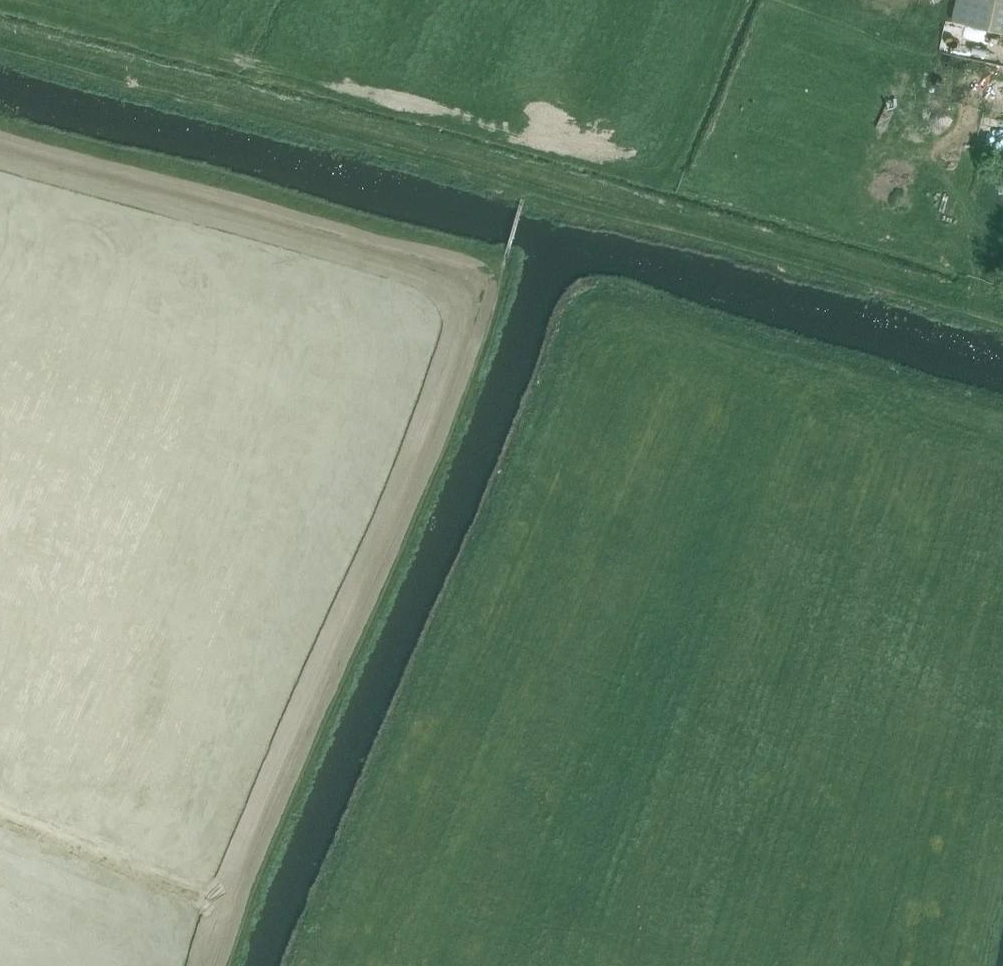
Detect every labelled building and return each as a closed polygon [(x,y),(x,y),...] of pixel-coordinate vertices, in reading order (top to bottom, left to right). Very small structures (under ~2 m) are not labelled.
[(955,18),(1002,29),(1002,0),(959,0),(955,18)]
